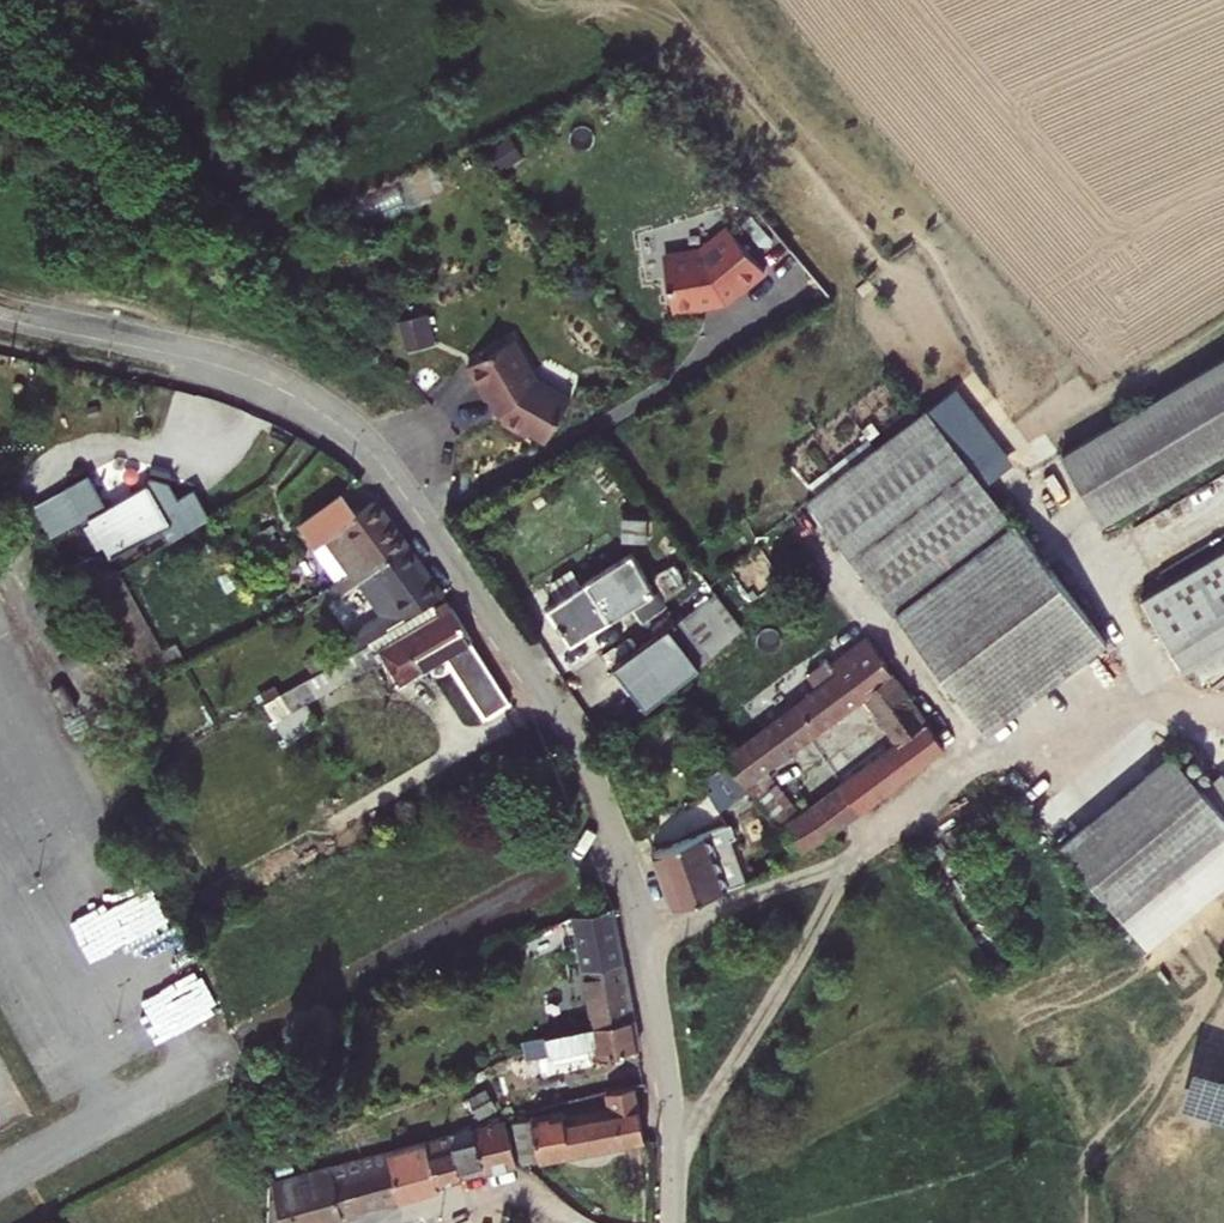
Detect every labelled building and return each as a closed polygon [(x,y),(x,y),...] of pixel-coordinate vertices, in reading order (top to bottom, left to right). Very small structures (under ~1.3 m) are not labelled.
[(772,272),(738,229),(710,252),(671,257),(679,310),(733,300),(746,292),(772,272)] [(401,317),(409,343),(434,336),(427,310),(401,317)] [(545,442),(570,399),(535,379),(512,339),(466,365),(501,420),(545,442)] [(1061,459),(1103,529),(1223,459),(1223,365),(1061,459)] [(924,408),(807,499),(983,733),(1103,642),(1087,620),(924,408)] [(146,481),(87,515),(104,546),(164,513),(146,481)] [(357,581),(407,547),(371,500),(356,511),(342,492),(298,523),(340,581),(350,578),(354,583),(357,581)] [(104,546),(87,515),(84,510),(55,527),(74,562),(90,553),(104,546)] [(170,523),(164,513),(104,546),(110,556),(170,523)] [(646,516),(622,514),(621,539),(645,540),(646,516)] [(407,547),(357,581),(380,614),(346,634),(355,650),(387,632),(385,628),(442,594),(407,547)] [(557,600),(547,606),(572,642),(652,592),(629,553),(588,580),(557,600)] [(1185,681),(1223,659),(1223,555),(1140,603),(1185,681)] [(673,563),(653,575),(664,596),(685,584),(673,563)] [(551,590),(557,600),(588,580),(582,570),(571,567),(553,579),(551,590)] [(350,578),(330,585),(338,594),(354,583),(350,578)] [(655,638),(682,675),(742,628),(714,592),(655,638)] [(440,612),(449,606),(444,597),(434,604),(440,612)] [(265,703),(286,739),(317,721),(306,703),(378,661),(372,652),(377,648),(399,683),(445,655),(481,717),(506,701),(449,606),(440,612),(434,604),(387,632),(355,650),(265,703)] [(815,687),(724,755),(729,762),(745,784),(767,768),(864,698),(881,724),(912,702),(867,637),(809,679),(815,687)] [(925,721),(912,702),(881,724),(894,743),(895,742),(925,721)] [(894,743),(840,785),(861,813),(944,749),(925,721),(895,742),(894,743)] [(1059,848),(1120,921),(1223,837),(1223,824),(1169,758),(1059,848)] [(729,823),(734,819),(759,802),(745,784),(729,762),(709,777),(715,790),(711,793),(729,823)] [(776,825),(800,812),(767,768),(745,784),(759,802),(776,825)] [(845,824),(861,813),(840,785),(823,797),(845,824)] [(845,824),(823,797),(800,812),(776,825),(797,854),(845,824)] [(734,819),(729,823),(737,836),(742,833),(734,819)] [(657,850),(677,907),(746,882),(729,840),(737,836),(729,823),(657,850)] [(560,920),(571,975),(582,971),(622,962),(612,907),(573,913),(560,920)] [(622,962),(582,971),(592,1025),(632,1016),(622,962)] [(592,1025),(545,1035),(549,1053),(596,1043),(598,1053),(638,1044),(632,1016),(592,1025)] [(521,1160),(648,1128),(636,1082),(610,1089),(614,1106),(570,1117),(567,1108),(512,1119),(521,1160)] [(425,1141),(436,1184),(515,1162),(504,1120),(425,1141)] [(437,1189),(436,1184),(425,1141),(386,1151),(399,1199),(437,1189)] [(342,1215),(399,1199),(386,1151),(330,1165),(342,1215)] [(342,1215),(330,1165),(268,1182),(268,1222),(311,1222),(342,1215)]
